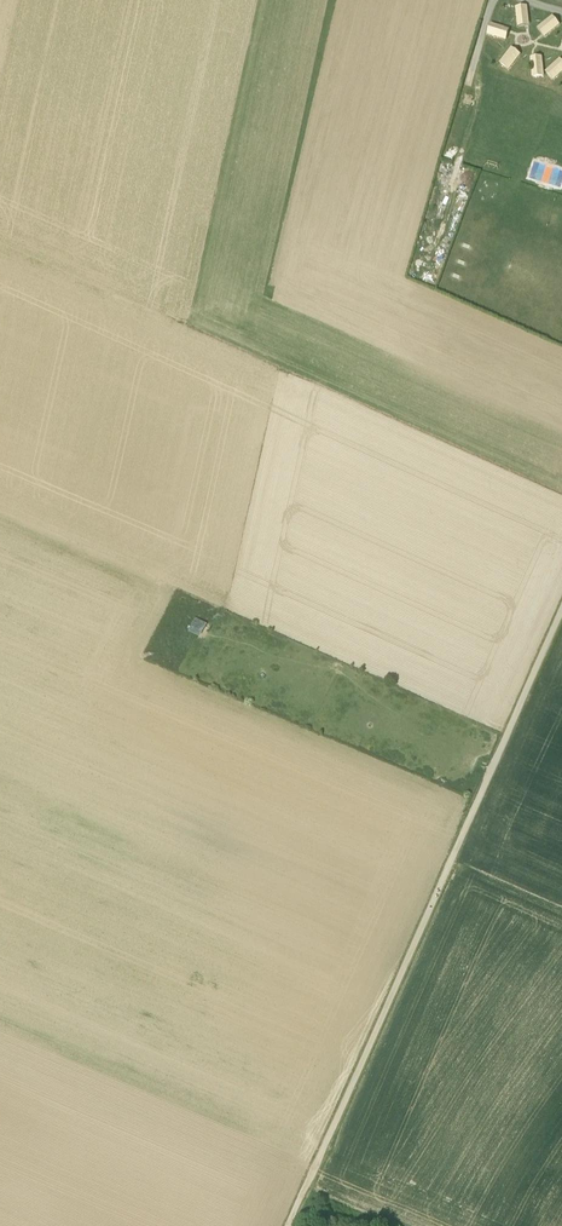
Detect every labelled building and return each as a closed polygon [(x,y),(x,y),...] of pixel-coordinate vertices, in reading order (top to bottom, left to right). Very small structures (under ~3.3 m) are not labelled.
[(518,26),(530,25),(530,5),(517,5),(518,26)] [(543,35),(561,25),(555,15),(538,25),(543,35)] [(508,39),(511,27),(491,22),(488,34),(508,39)] [(513,46),(500,61),(509,69),(522,54),(513,46)] [(543,55),(531,57),(534,77),(546,76),(543,55)] [(554,80),(561,72),(561,59),(561,57),(546,71),(554,80)] [(207,624),(195,618),(188,631),(199,637),(207,624)]
